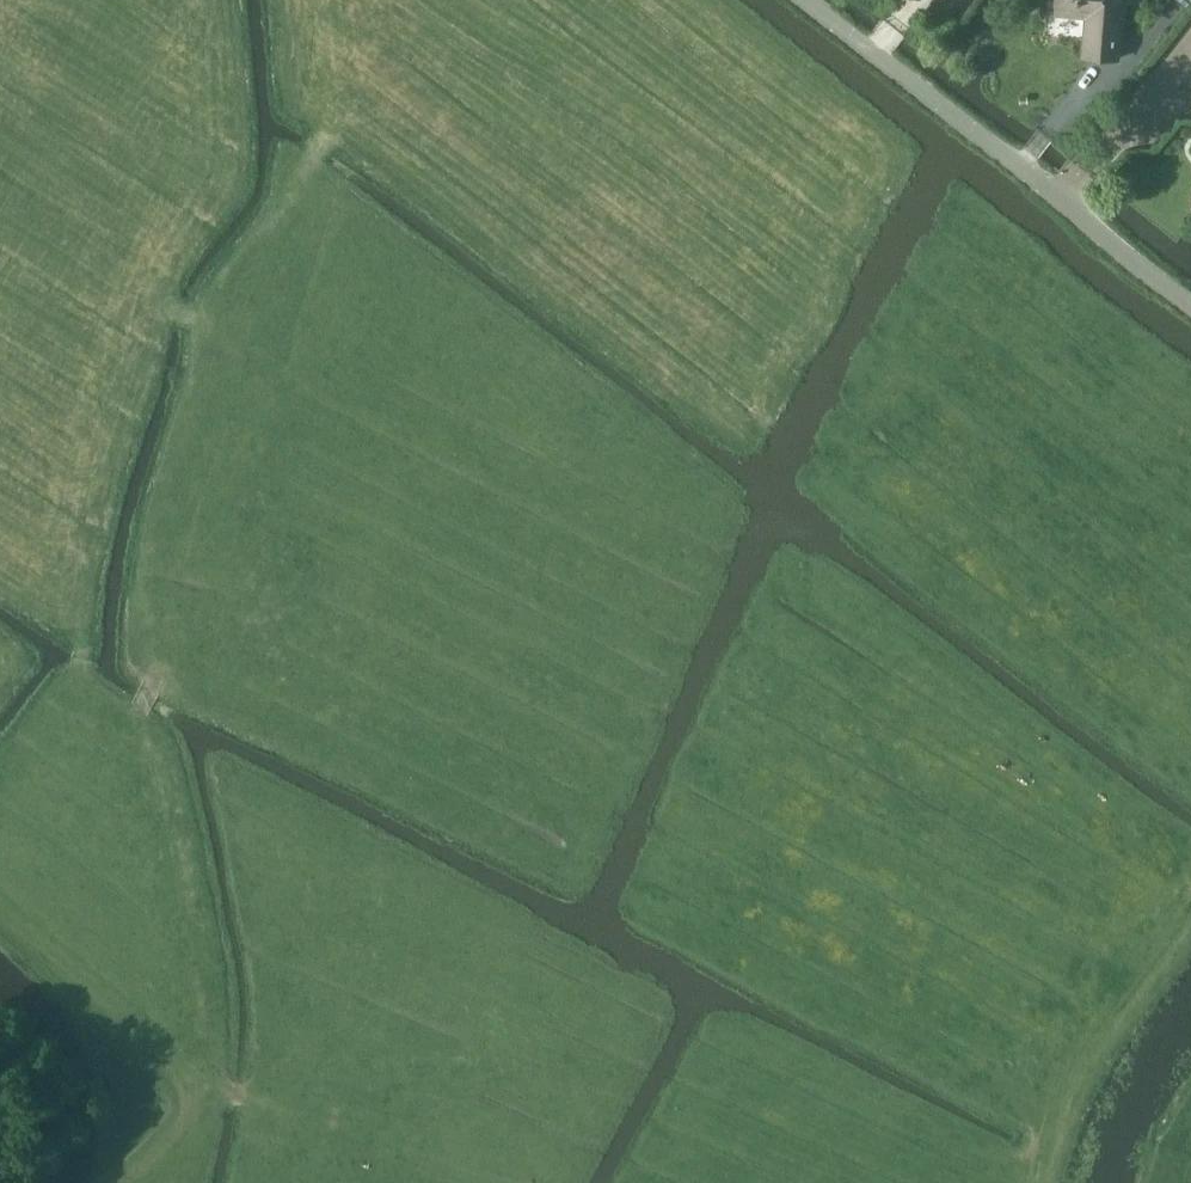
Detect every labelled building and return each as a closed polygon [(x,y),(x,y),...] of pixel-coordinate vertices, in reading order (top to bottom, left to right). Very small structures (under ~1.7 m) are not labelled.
[(1056,13),(1094,16),(1091,56),(1117,59),(1122,4),(1110,3),(1110,0),(1057,0),(1056,13)]
